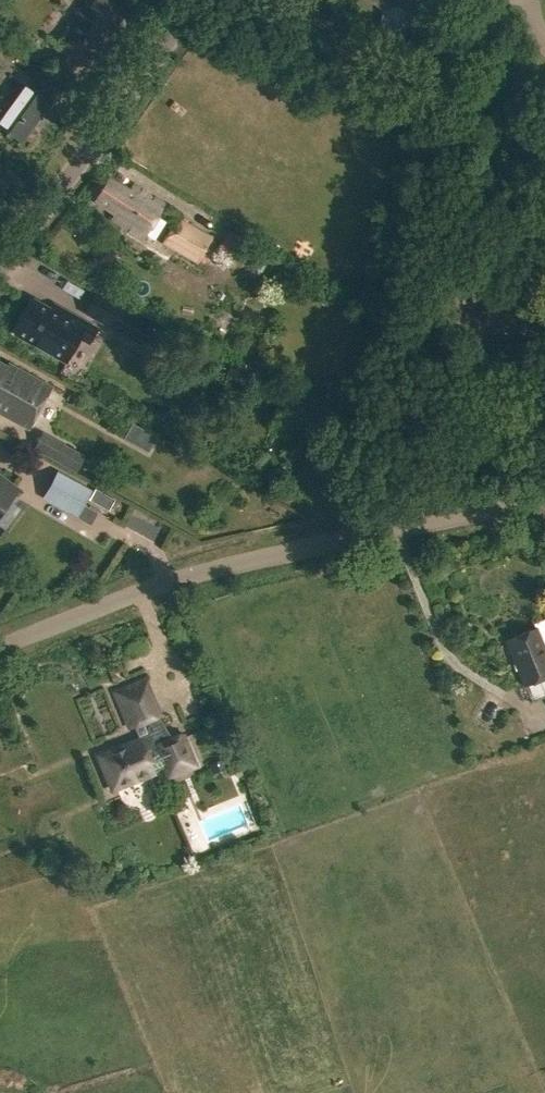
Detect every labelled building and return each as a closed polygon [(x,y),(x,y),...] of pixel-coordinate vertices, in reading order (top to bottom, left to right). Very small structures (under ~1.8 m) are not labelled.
[(69,30),(58,45),(88,68),(117,28),(115,27),(126,13),(108,0),(88,0),(67,29),(69,30)] [(384,12),(381,18),(382,27),(387,33),(395,35),(406,34),(410,28),(412,19),(408,11),(406,8),(412,0),(368,0),(384,12)] [(9,85),(16,91),(0,113),(0,126),(23,142),(52,101),(39,92),(48,79),(25,63),(9,85)] [(109,179),(96,200),(116,212),(112,219),(145,238),(165,204),(134,185),(129,192),(109,179)] [(165,243),(200,263),(215,236),(180,216),(165,243)] [(214,253),(234,265),(249,241),(229,229),(214,253)] [(157,328),(96,294),(86,313),(146,347),(157,328)] [(33,300),(16,332),(67,362),(80,338),(90,343),(97,329),(60,309),(58,313),(33,300)] [(28,428),(51,387),(9,364),(8,367),(0,363),(0,413),(28,428)] [(141,447),(151,452),(159,438),(149,432),(141,447)] [(35,448),(77,471),(84,458),(43,435),(35,448)] [(90,491),(58,473),(45,498),(68,510),(75,498),(84,503),(90,491)] [(18,490),(0,477),(0,514),(18,490)] [(89,500),(109,511),(115,500),(95,489),(89,500)] [(537,628),(507,640),(526,686),(544,678),(544,621),(535,625),(537,628)] [(100,758),(113,791),(167,769),(170,777),(195,766),(183,736),(168,743),(157,717),(159,716),(145,683),(116,695),(131,728),(143,723),(149,737),(100,758)]
